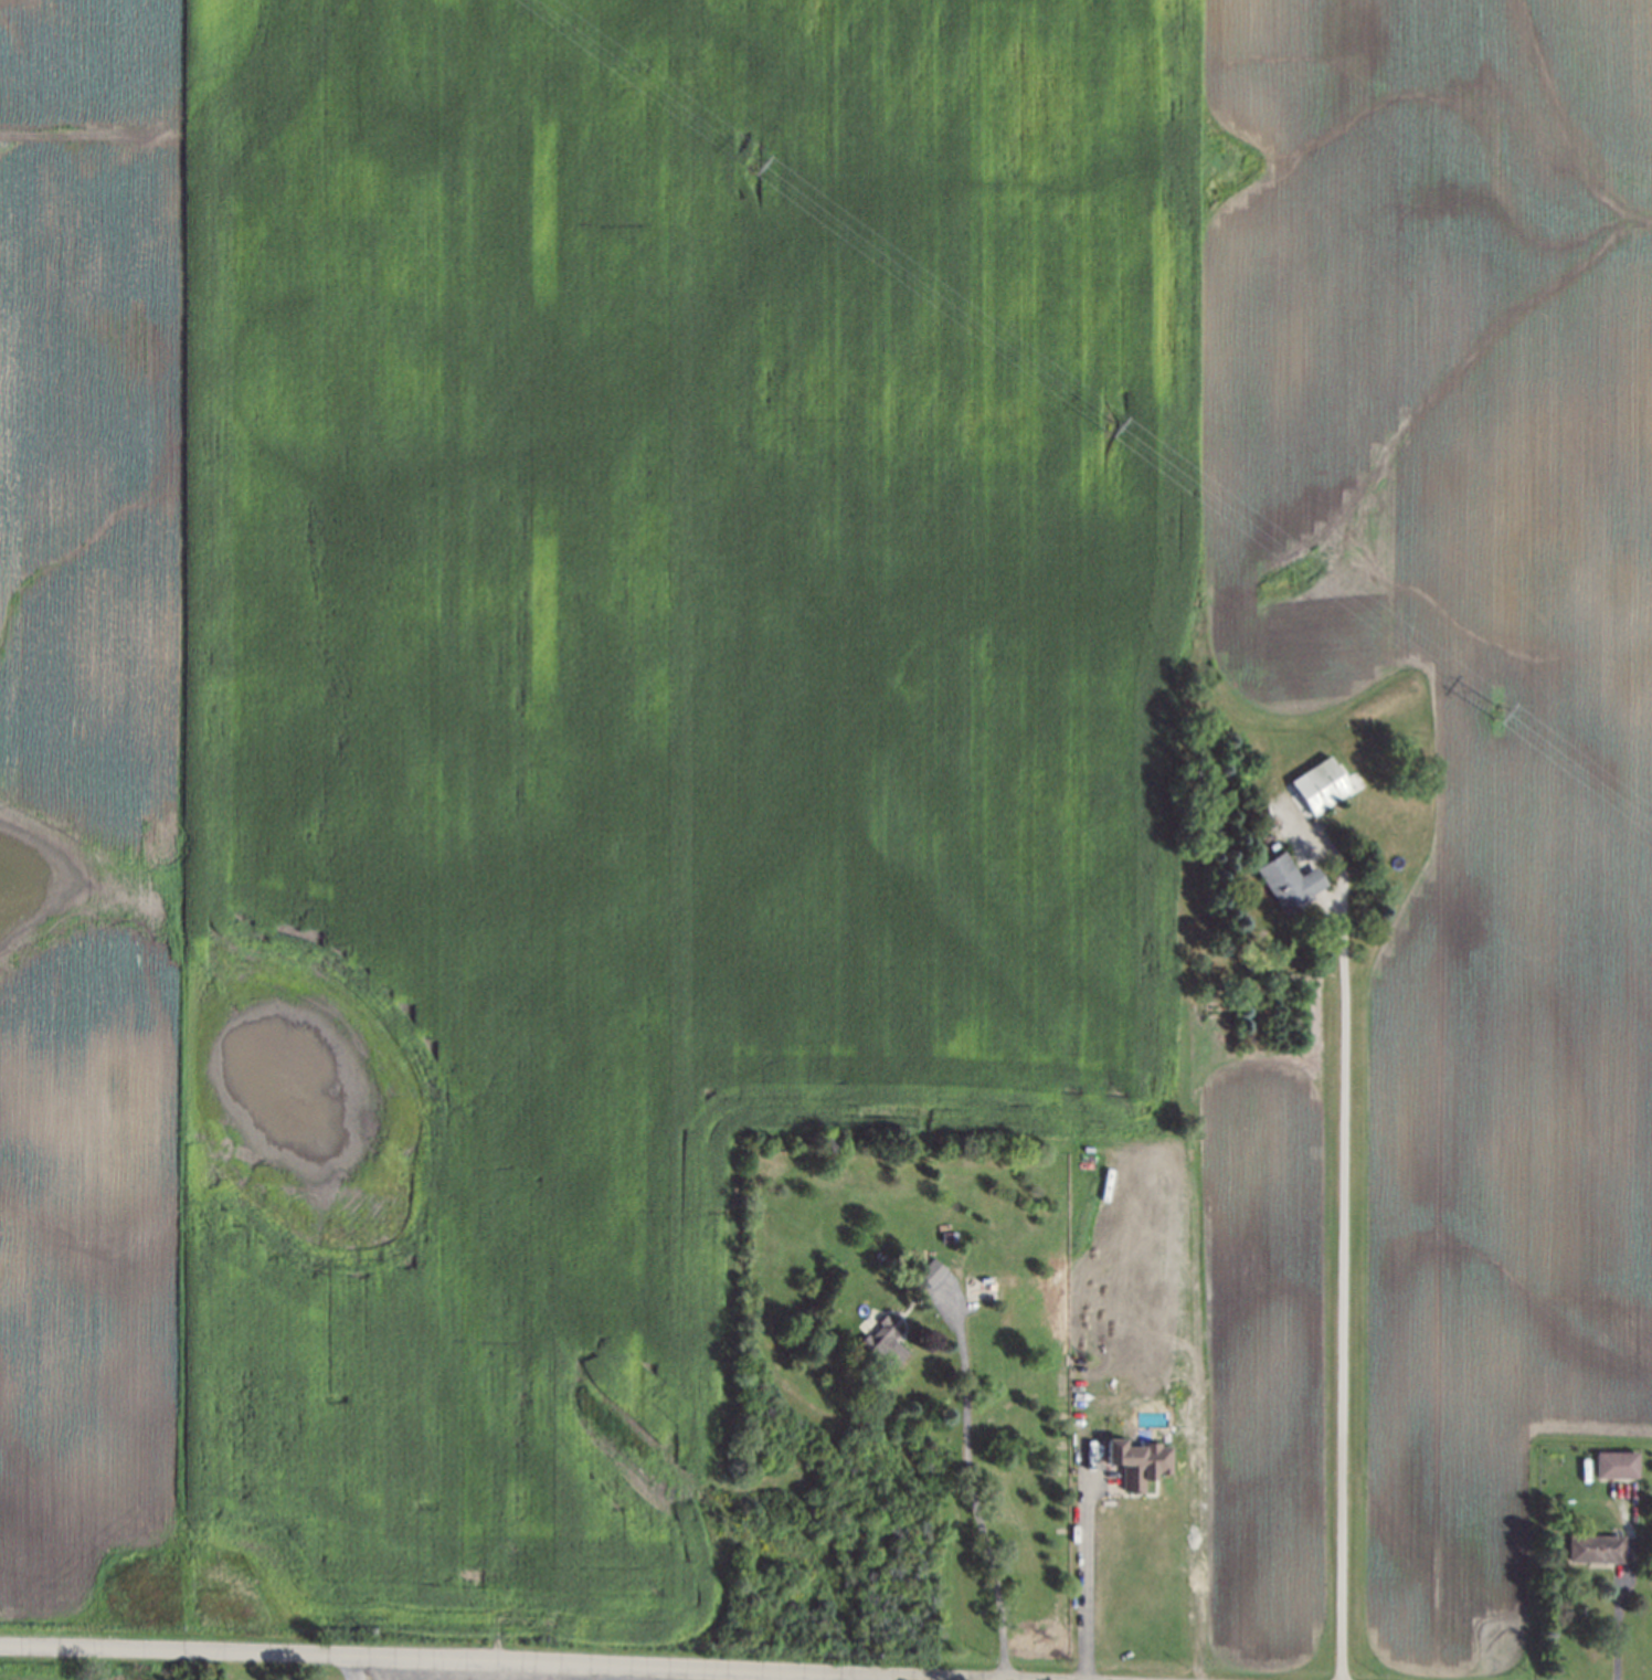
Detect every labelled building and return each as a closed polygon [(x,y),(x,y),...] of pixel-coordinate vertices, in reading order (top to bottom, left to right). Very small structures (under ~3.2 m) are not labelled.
[(1289,783),(1312,817),(1349,792),(1327,757),(1289,783)] [(1252,870),(1284,918),(1326,887),(1313,868),(1299,877),(1281,852),(1252,870)] [(936,1243),(936,1234),(947,1234),(947,1243),(936,1243)] [(914,1270),(926,1257),(938,1267),(925,1280),(914,1270)] [(894,1319),(890,1324),(896,1329),(890,1335),(887,1332),(883,1335),(900,1351),(885,1370),(871,1356),(867,1361),(860,1354),(865,1349),(856,1341),(861,1334),(865,1338),(877,1323),(873,1320),(879,1314),(885,1319),(889,1314),(894,1319)] [(1104,1440),(1104,1466),(1120,1467),(1121,1492),(1142,1492),(1142,1481),(1152,1481),(1152,1475),(1171,1475),(1171,1447),(1159,1448),(1159,1444),(1139,1444),(1139,1448),(1123,1448),(1123,1440),(1104,1440)] [(1595,1452),(1595,1479),(1635,1479),(1635,1454),(1595,1452)] [(1621,1536),(1621,1564),(1566,1564),(1566,1535),(1621,1536)]
